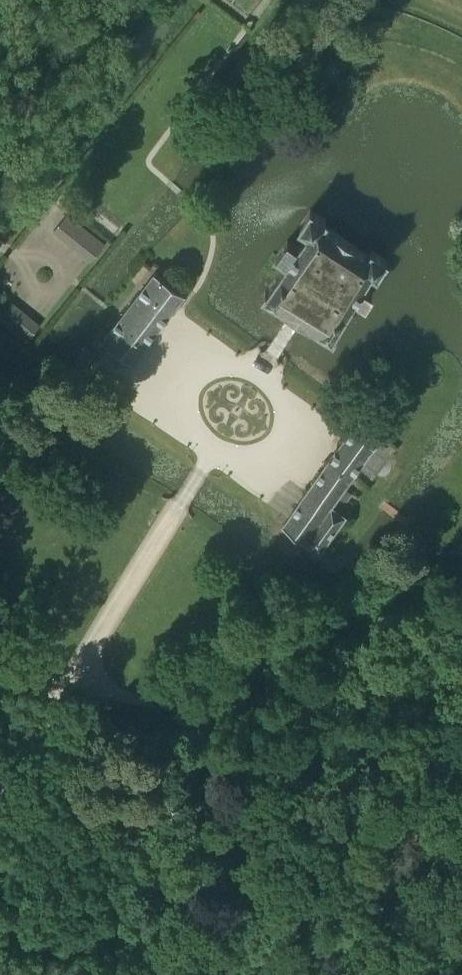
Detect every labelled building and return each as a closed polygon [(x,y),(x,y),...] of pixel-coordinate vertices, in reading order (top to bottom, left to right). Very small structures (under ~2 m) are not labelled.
[(80,217),(93,203),(75,188),(63,202),(80,217)] [(328,231),(322,227),(325,224),(328,218),(309,207),(297,227),(305,232),(297,245),(287,238),(274,255),(284,262),(262,294),(289,312),(301,319),(332,340),(355,300),(365,306),(374,292),(363,286),(370,273),(377,276),(388,259),(370,248),(365,254),(357,250),(359,246),(331,228),(328,231)] [(88,261),(103,241),(79,223),(64,242),(88,261)] [(176,287),(157,272),(158,270),(156,268),(128,304),(157,327),(184,293),(179,289),(180,287),(178,285),(176,287)] [(38,324),(13,304),(0,320),(0,322),(24,341),(38,324)] [(157,327),(128,304),(98,344),(106,351),(110,345),(131,362),(157,327)] [(86,370),(99,353),(86,344),(73,361),(86,370)] [(318,551),(319,550),(344,515),(339,511),(352,493),(344,487),(381,435),(358,418),(281,524),(318,551)]
